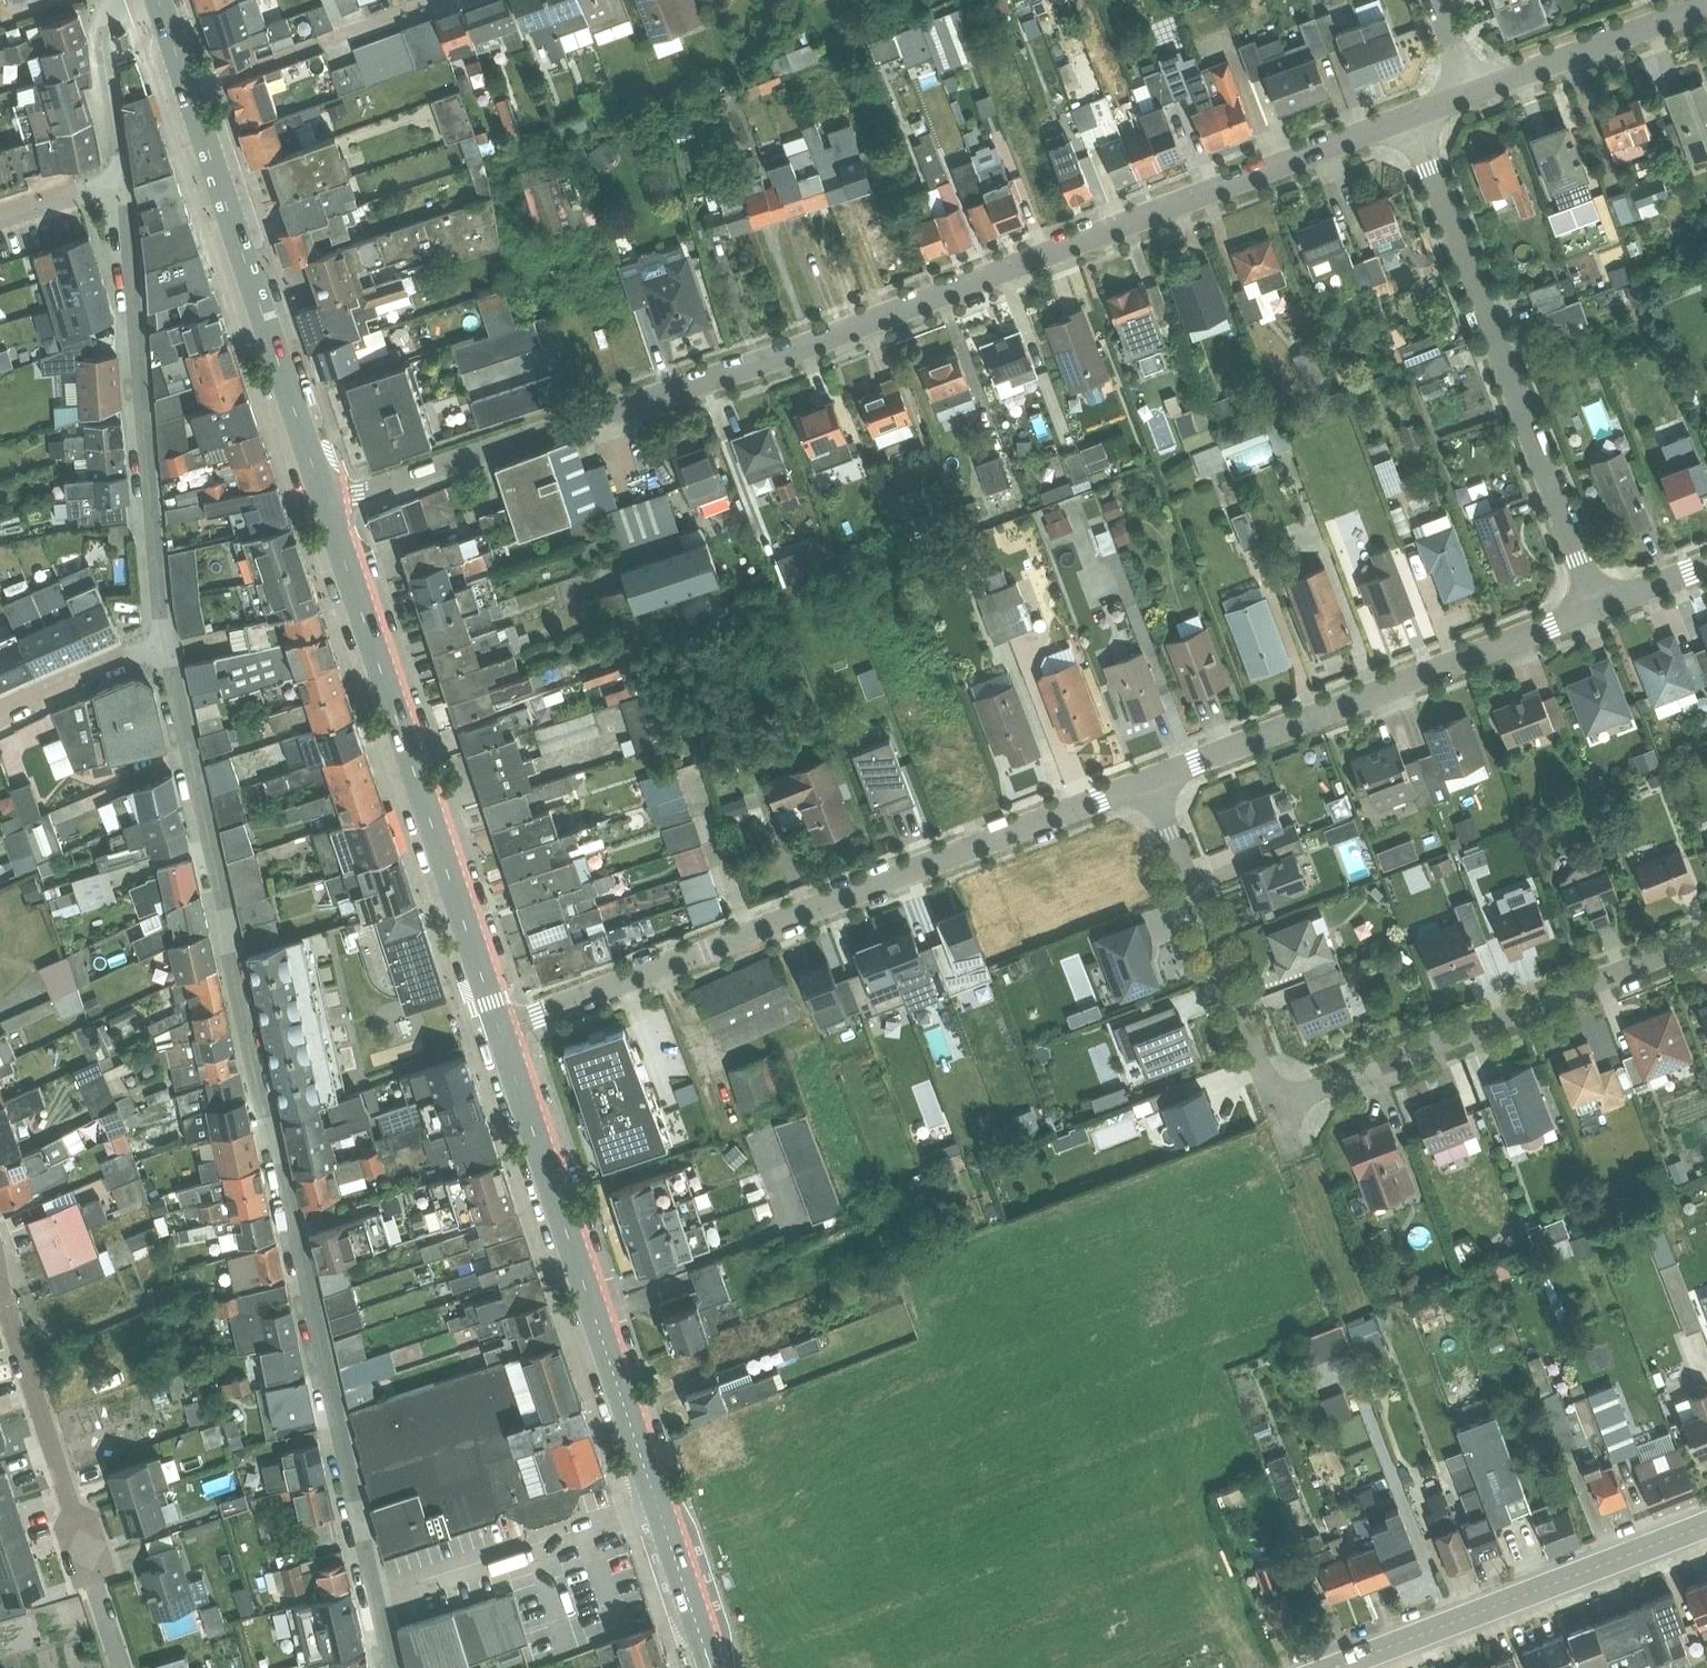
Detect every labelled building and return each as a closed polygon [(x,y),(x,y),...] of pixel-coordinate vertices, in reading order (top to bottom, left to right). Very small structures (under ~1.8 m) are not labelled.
[(237,0),(197,0),(201,12),(237,0)] [(355,16),(350,0),(320,0),(322,7),(305,12),(311,30),(355,16)] [(502,0),(487,0),(456,11),(468,45),(500,34),(507,54),(520,49),(502,0)] [(554,37),(540,0),(502,0),(520,49),(554,37)] [(577,0),(540,0),(554,37),(586,26),(577,0)] [(611,17),(605,0),(577,0),(586,26),(611,17)] [(647,43),(702,24),(694,0),(632,0),(647,43)] [(1488,9),(1511,0),(1484,0),(1488,9)] [(1541,23),(1532,0),(1511,0),(1488,9),(1499,39),(1541,23)] [(931,57),(935,69),(973,57),(957,8),(892,29),(904,66),(931,57)] [(470,51),(468,45),(456,11),(429,21),(443,60),(470,51)] [(1020,17),(1026,38),(1040,34),(1034,13),(1020,17)] [(87,40),(79,15),(28,30),(30,39),(4,47),(4,49),(0,50),(0,67),(28,58),(87,40)] [(1377,80),(1403,69),(1383,16),(1357,27),(1377,80)] [(222,71),(296,44),(289,19),(212,46),(222,71)] [(1377,80),(1357,27),(1332,36),(1352,89),(1377,80)] [(875,63),(898,54),(889,32),(866,41),(875,63)] [(36,84),(89,67),(87,40),(28,58),(36,84)] [(777,75),(818,62),(812,43),(771,56),(777,75)] [(464,58),(471,87),(484,84),(477,55),(464,58)] [(1300,108),(1327,99),(1313,57),(1286,67),(1300,108)] [(124,98),(146,92),(137,62),(120,68),(124,98)] [(19,120),(86,98),(82,87),(92,84),(89,67),(36,84),(18,90),(19,104),(15,106),(19,120)] [(1300,108),(1286,67),(1258,76),(1272,117),(1300,108)] [(236,129),(273,116),(259,75),(222,88),(236,129)] [(777,76),(756,82),(760,93),(780,86),(777,76)] [(1706,156),(1706,99),(1701,83),(1662,98),(1686,163),(1706,156)] [(443,144),(460,139),(466,162),(478,159),(460,91),(431,98),(443,144)] [(124,98),(137,184),(173,171),(146,92),(124,98)] [(987,92),(974,96),(979,114),(992,110),(987,92)] [(1071,105),(1080,139),(1115,130),(1107,96),(1071,105)] [(494,101),(506,128),(516,123),(504,97),(494,101)] [(1614,166),(1655,150),(1634,97),(1593,112),(1614,166)] [(19,120),(26,141),(92,121),(86,98),(19,120)] [(1230,144),(1251,136),(1236,98),(1215,106),(1230,144)] [(1230,144),(1215,106),(1191,115),(1206,154),(1230,144)] [(259,164),(293,152),(282,120),(235,137),(246,168),(259,164)] [(100,162),(92,121),(26,141),(0,149),(0,197),(29,188),(27,177),(100,162)] [(1157,170),(1182,161),(1168,121),(1143,130),(1157,170)] [(1554,213),(1590,200),(1564,125),(1527,138),(1554,213)] [(1157,170),(1143,130),(1118,139),(1133,179),(1157,170)] [(909,140),(940,206),(957,198),(927,132),(909,140)] [(1109,188),(1133,179),(1118,139),(1095,147),(1109,188)] [(259,164),(273,205),(343,181),(328,140),(293,152),(259,164)] [(585,155),(597,170),(614,157),(603,142),(585,155)] [(843,200),(869,192),(855,146),(828,155),(843,200)] [(1519,218),(1531,214),(1505,149),(1469,163),(1485,204),(1510,194),(1519,218)] [(843,200),(828,155),(809,161),(823,206),(843,200)] [(804,212),(823,206),(809,161),(790,167),(804,212)] [(1068,206),(1090,197),(1075,161),(1053,170),(1068,206)] [(804,212),(790,167),(765,174),(780,220),(804,212)] [(143,234),(189,218),(173,171),(137,184),(143,234)] [(524,183),(539,230),(571,221),(557,174),(524,183)] [(750,229),(780,220),(765,174),(735,184),(750,229)] [(335,217),(353,211),(343,181),(273,205),(284,235),(335,217)] [(996,234),(1022,224),(1006,181),(980,191),(996,234)] [(750,229),(735,184),(703,194),(717,240),(750,229)] [(1617,222),(1666,210),(1659,185),(1611,197),(1617,222)] [(996,234),(980,191),(962,197),(978,240),(996,234)] [(1373,254),(1405,243),(1387,191),(1354,203),(1373,254)] [(945,253),(970,243),(956,206),(930,216),(945,253)] [(1311,278),(1350,264),(1331,214),(1293,228),(1311,278)] [(945,253),(930,216),(907,224),(921,262),(945,253)] [(347,248),(335,217),(284,235),(269,240),(280,271),(294,266),(347,248)] [(143,234),(147,270),(200,252),(189,218),(143,234)] [(1246,295),(1283,282),(1267,236),(1229,249),(1246,295)] [(43,282),(98,265),(90,237),(51,249),(52,250),(34,255),(43,282)] [(347,248),(294,266),(309,309),(362,290),(347,248)] [(150,312),(214,291),(200,252),(147,270),(150,312)] [(660,343),(708,327),(684,258),(636,274),(660,343)] [(1186,331),(1227,315),(1207,263),(1166,279),(1186,331)] [(43,282),(51,308),(106,292),(98,265),(43,282)] [(1626,266),(1610,266),(1610,282),(1626,282),(1626,266)] [(1585,321),(1577,298),(1564,302),(1556,279),(1529,288),(1546,335),(1585,321)] [(449,341),(459,373),(541,348),(533,320),(514,326),(501,284),(474,292),(485,330),(449,341)] [(1126,352),(1161,340),(1141,284),(1106,296),(1126,352)] [(372,319),(362,290),(309,309),(290,315),(305,356),(367,335),(362,322),(372,319)] [(150,312),(151,331),(220,311),(214,291),(150,312)] [(93,319),(112,314),(106,292),(51,308),(64,351),(94,345),(88,328),(95,326),(93,319)] [(1068,391),(1108,376),(1082,306),(1042,320),(1068,391)] [(195,353),(230,341),(220,311),(151,331),(153,366),(174,359),(195,353)] [(995,388),(1035,373),(1018,328),(978,343),(995,388)] [(367,335),(305,356),(314,382),(385,358),(376,332),(367,335)] [(153,366),(155,399),(240,372),(230,341),(195,353),(193,341),(175,348),(174,350),(174,359),(153,366)] [(1403,354),(1421,399),(1454,387),(1436,341),(1403,354)] [(94,418),(121,410),(117,357),(95,358),(94,345),(64,351),(41,360),(43,374),(77,372),(80,405),(55,407),(56,427),(94,418)] [(0,353),(0,372),(14,367),(8,350),(0,353)] [(934,410),(969,395),(952,352),(916,366),(934,410)] [(364,470),(425,448),(396,369),(336,390),(364,470)] [(205,409),(248,396),(240,372),(155,399),(157,423),(186,415),(183,405),(201,398),(205,409)] [(470,398),(475,423),(546,408),(543,392),(551,390),(548,375),(488,388),(489,394),(470,398)] [(870,434),(909,420),(894,378),(855,393),(870,434)] [(203,447),(259,429),(248,396),(205,409),(192,413),(203,447)] [(811,469),(849,455),(829,400),(790,414),(811,469)] [(50,462),(67,460),(66,450),(124,444),(121,410),(94,418),(94,425),(85,426),(85,436),(65,438),(66,442),(49,443),(50,462)] [(1195,410),(1175,414),(1180,436),(1200,432),(1195,410)] [(160,460),(189,451),(186,415),(157,423),(160,460)] [(747,482),(785,467),(768,423),(730,437),(747,482)] [(1272,461),(1269,452),(1287,446),(1279,424),(1218,447),(1224,462),(1231,460),(1236,475),(1272,461)] [(231,463),(267,455),(259,429),(203,447),(189,451),(160,460),(162,479),(211,463),(213,460),(230,455),(231,463)] [(1706,504),(1706,486),(1688,436),(1650,451),(1675,516),(1706,504)] [(90,481),(127,476),(124,444),(66,450),(67,460),(87,458),(90,481)] [(1069,477),(1108,472),(1104,444),(1065,448),(1069,477)] [(1216,444),(1190,453),(1199,477),(1225,468),(1216,444)] [(593,447),(580,451),(584,466),(597,461),(593,447)] [(691,508),(724,495),(705,449),(672,462),(691,508)] [(1616,543),(1651,530),(1623,452),(1588,465),(1616,543)] [(1386,492),(1402,484),(1388,453),(1372,461),(1386,492)] [(179,508),(232,496),(230,491),(275,482),(267,455),(231,463),(220,466),(224,478),(216,480),(217,483),(176,495),(179,508)] [(982,494),(1008,488),(999,456),(973,462),(982,494)] [(125,502),(130,501),(127,476),(90,481),(67,481),(70,517),(79,517),(80,525),(127,521),(125,502)] [(1042,503),(1090,492),(1087,478),(1039,489),(1042,503)] [(776,483),(783,507),(794,504),(788,480),(776,483)] [(237,536),(290,524),(277,486),(232,496),(179,508),(167,511),(168,524),(204,518),(229,511),(237,536)] [(614,561),(681,540),(666,492),(599,512),(614,561)] [(1117,498),(1101,500),(1102,516),(1119,515),(1117,498)] [(1497,577),(1529,565),(1505,500),(1473,512),(1497,577)] [(1040,513),(1050,538),(1070,530),(1060,505),(1040,513)] [(1401,505),(1390,508),(1397,536),(1408,533),(1401,505)] [(1243,511),(1229,516),(1242,548),(1256,543),(1243,511)] [(439,559),(460,551),(447,515),(389,535),(402,572),(439,559)] [(1443,601),(1478,589),(1453,523),(1419,535),(1443,601)] [(128,526),(108,528),(110,547),(116,547),(116,554),(126,553),(125,540),(130,539),(128,526)] [(234,541),(247,583),(305,571),(291,528),(234,541)] [(1108,529),(1090,533),(1096,556),(1113,551),(1108,529)] [(1376,624),(1412,611),(1388,545),(1368,553),(1376,575),(1361,580),(1376,624)] [(181,639),(206,633),(200,607),(196,548),(169,554),(174,609),(181,639)] [(799,553),(779,553),(779,583),(799,583),(799,553)] [(448,584),(439,559),(402,572),(411,597),(448,584)] [(1315,652),(1350,638),(1321,562),(1285,576),(1315,652)] [(91,650),(120,637),(90,569),(61,582),(91,650)] [(982,578),(987,590),(1006,582),(1000,570),(982,578)] [(259,622),(318,610),(305,571),(247,583),(259,622)] [(63,662),(91,650),(61,582),(60,580),(33,592),(63,662)] [(1016,580),(974,592),(988,642),(1030,630),(1016,580)] [(448,584),(411,597),(421,624),(458,611),(448,584)] [(33,592),(3,605),(15,633),(34,674),(63,662),(33,592)] [(1248,677),(1288,662),(1263,593),(1222,608),(1248,677)] [(326,635),(318,610),(259,622),(244,624),(250,651),(326,635)] [(466,634),(458,611),(421,624),(429,648),(466,634)] [(1696,627),(1706,653),(1706,622),(1696,627)] [(1184,697),(1224,682),(1202,623),(1162,638),(1184,697)] [(34,674),(15,633),(0,640),(0,644),(0,645),(0,688),(1,689),(34,674)] [(1651,705),(1694,690),(1673,633),(1654,640),(1657,648),(1633,656),(1651,705)] [(466,634),(429,648),(438,672),(475,659),(466,634)] [(217,701),(230,697),(336,664),(326,635),(250,651),(187,665),(196,708),(217,701)] [(1128,721),(1162,709),(1141,649),(1107,661),(1128,721)] [(1062,745),(1104,729),(1076,656),(1035,671),(1062,745)] [(1585,733),(1631,715),(1608,656),(1587,664),(1590,673),(1565,683),(1585,733)] [(484,684),(475,659),(438,672),(447,698),(484,684)] [(305,704),(345,692),(336,664),(230,697),(235,711),(301,691),(305,704)] [(864,696),(881,690),(872,666),(856,672),(864,696)] [(52,714),(63,738),(160,717),(154,691),(135,679),(52,714)] [(999,771),(1039,756),(1012,682),(971,697),(999,771)] [(484,684),(447,698),(454,717),(491,704),(484,684)] [(622,702),(630,738),(620,740),(623,751),(648,745),(633,685),(603,692),(606,706),(622,702)] [(1510,749),(1565,726),(1549,690),(1495,713),(1510,749)] [(311,722),(314,731),(354,719),(345,692),(305,704),(270,715),(276,732),(311,722)] [(196,708),(202,736),(225,729),(217,701),(196,708)] [(463,750),(507,736),(499,712),(456,726),(463,750)] [(1444,778),(1485,760),(1465,714),(1424,732),(1444,778)] [(534,725),(539,751),(593,740),(588,715),(534,725)] [(112,762),(167,750),(160,717),(63,738),(44,747),(57,781),(75,771),(77,769),(93,766),(95,776),(113,772),(112,762)] [(325,756),(362,745),(354,719),(314,731),(266,747),(272,763),(320,747),(325,756)] [(199,738),(204,759),(234,750),(228,728),(225,729),(202,736),(199,738)] [(463,750),(479,799),(523,785),(507,736),(463,750)] [(873,812),(908,801),(886,739),(852,751),(873,812)] [(1373,812),(1414,796),(1393,742),(1352,758),(1373,812)] [(326,782),(331,794),(374,781),(364,749),(263,783),(267,796),(291,789),(293,789),(314,782),(316,785),(326,782)] [(1634,751),(1636,770),(1655,768),(1653,749),(1634,751)] [(808,843),(852,828),(826,754),(761,777),(774,813),(795,806),(808,843)] [(206,766),(213,799),(238,791),(230,759),(206,766)] [(675,768),(641,778),(673,878),(706,868),(675,768)] [(124,827),(179,804),(173,775),(112,800),(124,827)] [(338,827),(385,812),(374,781),(331,794),(287,809),(290,822),(302,819),(303,821),(333,811),(338,827)] [(19,817),(22,826),(43,817),(30,783),(12,790),(19,817)] [(488,825),(531,811),(523,785),(479,799),(488,825)] [(1230,848),(1282,830),(1268,790),(1215,809),(1230,848)] [(213,799),(217,816),(243,808),(238,791),(213,799)] [(728,818),(747,818),(748,800),(729,799),(728,818)] [(110,838),(114,851),(185,828),(179,804),(124,827),(125,833),(110,838)] [(1325,823),(1345,885),(1370,877),(1346,804),(1333,808),(1336,819),(1325,823)] [(217,816),(221,831),(246,824),(247,823),(243,808),(217,816)] [(488,825),(496,852),(540,838),(531,811),(488,825)] [(313,835),(327,878),(400,855),(385,812),(338,827),(313,835)] [(43,817),(22,826),(33,854),(37,866),(50,861),(65,853),(50,814),(43,817)] [(12,863),(33,854),(22,826),(19,817),(0,824),(4,836),(3,837),(12,863)] [(221,831),(228,863),(256,854),(246,824),(221,831)] [(108,872),(190,847),(185,828),(114,851),(96,858),(100,873),(107,872),(108,872)] [(504,876),(547,862),(540,838),(496,852),(504,876)] [(1383,870),(1416,859),(1409,838),(1376,850),(1383,870)] [(1475,844),(1458,851),(1472,882),(1489,874),(1475,844)] [(1647,904),(1692,888),(1677,846),(1632,862),(1647,904)] [(1254,910),(1306,890),(1292,852),(1239,871),(1254,910)] [(37,866),(33,854),(12,863),(4,866),(6,870),(13,867),(17,877),(38,867),(37,866)] [(228,863),(237,906),(267,897),(256,854),(228,863)] [(334,901),(407,879),(400,855),(327,878),(325,879),(334,901)] [(1429,861),(1433,879),(1456,875),(1452,856),(1429,861)] [(37,866),(38,867),(42,877),(54,873),(50,861),(37,866)] [(158,910),(159,913),(201,895),(192,861),(158,869),(160,877),(148,881),(148,882),(130,889),(140,917),(158,910)] [(504,876),(513,902),(556,888),(547,862),(504,876)] [(1407,892),(1427,884),(1419,862),(1399,870),(1407,892)] [(1571,918),(1616,900),(1604,869),(1559,887),(1571,918)] [(707,870),(677,879),(691,924),(721,915),(707,870)] [(117,901),(107,872),(100,873),(72,882),(75,891),(48,901),(56,921),(117,901)] [(346,925),(351,923),(416,903),(407,879),(334,901),(335,905),(339,905),(346,925)] [(35,880),(22,885),(29,905),(43,900),(35,880)] [(521,927),(564,913),(556,888),(513,902),(521,927)] [(1507,956),(1549,939),(1528,888),(1487,905),(1507,956)] [(170,947),(209,932),(201,895),(159,913),(141,922),(146,936),(133,941),(142,960),(170,947)] [(237,906),(242,930),(276,920),(279,918),(272,895),(267,897),(237,906)] [(414,993),(422,987),(428,981),(431,974),(432,965),(432,958),(431,951),(417,906),(416,903),(351,923),(368,980),(373,986),(380,992),(388,996),(396,998),(400,997),(402,1002),(416,998),(414,993)] [(521,927),(529,953),(572,939),(564,913),(521,927)] [(1280,980),(1332,960),(1322,932),(1313,935),(1307,919),(1263,935),(1280,980)] [(248,956),(282,945),(276,920),(242,930),(248,956)] [(1434,987),(1482,970),(1464,920),(1417,937),(1434,987)] [(944,939),(933,942),(945,992),(989,981),(975,921),(942,929),(944,939)] [(1114,999),(1156,984),(1133,921),(1091,936),(1114,999)] [(613,931),(613,946),(630,945),(630,931),(613,931)] [(170,947),(178,983),(217,969),(209,932),(170,947)] [(327,1103),(346,1097),(344,1087),(311,936),(282,945),(248,956),(282,1107),(284,1117),(318,1106),(327,1103)] [(872,1001),(898,990),(876,936),(850,946),(872,1001)] [(538,980),(581,966),(572,939),(529,953),(538,980)] [(66,957),(78,989),(91,983),(81,950),(66,957)] [(52,999),(78,989),(66,957),(39,970),(52,999)] [(856,1002),(868,998),(860,972),(837,979),(830,959),(798,969),(816,1024),(858,1010),(856,1002)] [(715,1058),(798,1024),(772,960),(689,994),(715,1058)] [(171,1029),(225,1005),(217,969),(178,983),(172,986),(177,1006),(174,1008),(175,1014),(144,1028),(147,1038),(171,1029)] [(1302,1038),(1350,1020),(1336,983),(1288,1001),(1302,1038)] [(84,1011),(78,989),(52,999),(61,1021),(84,1011)] [(91,1017),(104,1011),(97,997),(84,1003),(91,1017)] [(1694,1004),(1706,1040),(1706,999),(1694,1004)] [(1096,1001),(1065,1014),(1071,1027),(1102,1014),(1096,1001)] [(171,1029),(174,1043),(230,1031),(225,1005),(171,1029)] [(1143,1075),(1192,1057),(1172,1005),(1113,1027),(1125,1059),(1136,1055),(1143,1075)] [(1640,1079),(1691,1060),(1671,1007),(1620,1026),(1640,1079)] [(634,1026),(563,1051),(605,1171),(676,1147),(634,1026)] [(84,1027),(76,1031),(91,1065),(100,1061),(84,1027)] [(172,1068),(236,1054),(230,1031),(174,1043),(175,1047),(159,1050),(158,1052),(159,1058),(161,1070),(172,1068)] [(11,1062),(17,1058),(5,1034),(0,1037),(0,1067),(11,1062)] [(104,1072),(115,1102),(130,1096),(121,1077),(136,1070),(135,1068),(159,1058),(158,1052),(116,1068),(104,1072)] [(176,1090),(203,1083),(239,1071),(236,1054),(172,1068),(176,1090)] [(724,1069),(740,1109),(780,1094),(764,1054),(724,1069)] [(100,1061),(104,1072),(116,1068),(110,1056),(100,1061)] [(1571,1108),(1605,1096),(1590,1056),(1557,1068),(1571,1108)] [(369,1116),(376,1114),(474,1084),(465,1059),(364,1092),(369,1116)] [(104,1072),(100,1061),(91,1065),(73,1073),(94,1119),(101,1116),(117,1108),(115,1102),(104,1072)] [(7,1103),(0,1084),(3,1083),(1,1078),(15,1071),(11,1062),(0,1067),(0,1106),(7,1103)] [(1503,1142),(1551,1125),(1529,1064),(1481,1081),(1503,1142)] [(218,1107),(246,1101),(239,1071),(203,1083),(204,1088),(171,1099),(165,1101),(169,1122),(183,1119),(202,1110),(218,1107)] [(677,1104),(696,1098),(691,1082),(672,1089),(677,1104)] [(438,1133),(485,1119),(474,1084),(376,1114),(384,1138),(433,1121),(438,1133)] [(165,1101),(171,1099),(168,1088),(146,1096),(150,1107),(165,1101)] [(1173,1141),(1214,1126),(1201,1088),(1159,1103),(1173,1141)] [(24,1152),(13,1122),(45,1108),(38,1089),(7,1103),(0,1106),(0,1162),(24,1152)] [(293,1158),(333,1145),(332,1140),(353,1131),(354,1134),(371,1127),(359,1093),(346,1097),(327,1103),(333,1122),(324,1125),(318,1106),(284,1117),(293,1158)] [(1430,1154),(1474,1135),(1457,1095),(1413,1114),(1430,1154)] [(117,1108),(126,1132),(142,1126),(146,1125),(130,1096),(115,1102),(117,1108)] [(252,1132),(246,1101),(218,1107),(224,1138),(252,1132)] [(117,1108),(101,1116),(111,1139),(123,1133),(126,1132),(117,1108)] [(810,1223),(839,1213),(804,1113),(775,1123),(810,1223)] [(1366,1209),(1415,1190),(1387,1117),(1338,1135),(1366,1209)] [(438,1161),(442,1175),(498,1158),(485,1119),(438,1133),(433,1121),(384,1138),(376,1141),(379,1150),(382,1158),(394,1154),(393,1150),(424,1142),(432,1163),(438,1161)] [(1052,1138),(1060,1153),(1087,1139),(1080,1124),(1052,1138)] [(62,1160),(87,1148),(77,1128),(24,1152),(0,1162),(0,1185),(62,1160)] [(199,1164),(203,1184),(260,1170),(252,1132),(224,1138),(212,1140),(213,1142),(205,1144),(204,1142),(192,1145),(193,1150),(200,1148),(204,1163),(199,1164)] [(134,1165),(123,1133),(111,1139),(118,1156),(101,1164),(107,1177),(134,1165)] [(722,1154),(733,1168),(747,1157),(735,1143),(722,1154)] [(292,1158),(297,1177),(339,1164),(333,1145),(293,1158),(292,1158)] [(333,1198),(340,1196),(337,1185),(386,1169),(382,1158),(379,1150),(339,1164),(297,1177),(306,1223),(337,1213),(333,1198)] [(69,1178),(62,1160),(0,1185),(0,1207),(69,1178)] [(467,1225),(515,1210),(500,1163),(427,1186),(443,1232),(467,1225)] [(134,1165),(107,1177),(123,1214),(147,1203),(134,1165)] [(637,1275),(708,1249),(678,1169),(608,1194),(637,1275)] [(215,1201),(265,1191),(260,1170),(203,1184),(178,1192),(181,1205),(201,1201),(199,1193),(212,1189),(215,1201)] [(213,1219),(214,1224),(270,1212),(265,1191),(215,1201),(184,1211),(186,1219),(198,1217),(199,1222),(213,1219)] [(43,1261),(94,1240),(90,1228),(108,1221),(100,1200),(82,1207),(81,1204),(77,1204),(72,1192),(48,1203),(53,1213),(28,1224),(43,1261)] [(402,1197),(383,1203),(388,1217),(407,1210),(402,1197)] [(425,1264),(451,1256),(523,1233),(515,1210),(467,1225),(469,1233),(421,1248),(425,1264)] [(223,1252),(276,1240),(270,1212),(214,1224),(178,1232),(181,1244),(219,1236),(223,1252)] [(345,1263),(392,1249),(381,1214),(310,1237),(318,1272),(345,1263)] [(422,1214),(412,1217),(415,1229),(426,1225),(422,1214)] [(164,1218),(154,1220),(155,1227),(159,1237),(169,1234),(164,1218)] [(159,1237),(155,1227),(126,1239),(131,1252),(160,1239),(159,1237)] [(474,1274),(531,1255),(523,1233),(451,1256),(453,1268),(471,1262),(474,1274)] [(1571,1238),(1576,1258),(1591,1254),(1585,1234),(1571,1238)] [(56,1295),(116,1272),(107,1250),(99,1253),(94,1240),(43,1261),(56,1295)] [(235,1291),(284,1277),(277,1245),(228,1259),(235,1291)] [(487,1291),(501,1287),(537,1274),(531,1255),(474,1274),(450,1281),(454,1293),(485,1283),(487,1291)] [(720,1331),(710,1304),(729,1297),(716,1260),(684,1271),(694,1300),(653,1314),(666,1351),(720,1331)] [(353,1289),(345,1263),(318,1272),(324,1298),(353,1289)] [(475,1325),(546,1302),(537,1274),(501,1287),(504,1295),(465,1307),(467,1314),(447,1322),(451,1333),(475,1325)] [(261,1351),(298,1343),(289,1302),(286,1285),(206,1305),(209,1320),(232,1316),(239,1355),(261,1351)] [(353,1289),(324,1298),(329,1321),(360,1311),(353,1289)] [(186,1310),(206,1305),(201,1291),(183,1297),(186,1310)] [(1706,1326),(1706,1293),(1696,1297),(1706,1326)] [(502,1339),(518,1334),(553,1322),(546,1302),(475,1325),(480,1339),(500,1332),(502,1339)] [(360,1311),(329,1321),(333,1336),(365,1326),(360,1311)] [(1355,1345),(1380,1334),(1371,1312),(1345,1323),(1355,1345)] [(488,1368),(561,1344),(553,1322),(518,1334),(519,1339),(508,1343),(507,1342),(481,1350),(488,1368)] [(1310,1333),(1317,1359),(1348,1351),(1341,1325),(1310,1333)] [(361,1333),(334,1342),(341,1369),(368,1360),(361,1333)] [(794,1343),(799,1357),(819,1350),(814,1336),(794,1343)] [(261,1351),(267,1382),(304,1374),(298,1343),(261,1351)] [(377,1532),(385,1557),(497,1521),(501,1513),(507,1510),(507,1514),(533,1528),(570,1516),(582,1493),(578,1478),(603,1472),(561,1344),(488,1368),(378,1403),(350,1413),(358,1436),(355,1436),(362,1459),(361,1460),(368,1483),(366,1484),(373,1507),(372,1508),(379,1531),(377,1532)] [(341,1369),(345,1390),(372,1381),(396,1373),(392,1352),(368,1360),(341,1369)] [(1321,1389),(1341,1377),(1328,1357),(1309,1369),(1321,1389)] [(692,1423),(757,1397),(744,1363),(679,1389),(692,1423)] [(167,1379),(174,1400),(187,1396),(184,1385),(192,1382),(188,1371),(179,1373),(180,1375),(167,1379)] [(92,1390),(119,1384),(117,1373),(90,1379),(92,1390)] [(252,1390),(249,1380),(232,1383),(233,1394),(252,1390)] [(287,1437),(316,1430),(306,1380),(266,1388),(277,1439),(287,1437)] [(163,1381),(149,1386),(157,1409),(171,1405),(163,1381)] [(350,1413),(378,1403),(372,1381),(345,1390),(350,1413)] [(1706,1457),(1706,1388),(1706,1387),(1686,1395),(1693,1414),(1677,1421),(1694,1462),(1706,1457)] [(1327,1424),(1351,1415),(1342,1390),(1318,1399),(1327,1424)] [(219,1399),(215,1400),(233,1450),(245,1447),(235,1420),(227,1423),(219,1399)] [(191,1428),(205,1423),(198,1401),(185,1405),(191,1428)] [(1490,1527),(1529,1512),(1490,1413),(1451,1429),(1484,1513),(1490,1527)] [(219,1425),(201,1432),(208,1450),(225,1444),(219,1425)] [(268,1491),(327,1479),(316,1430),(287,1437),(289,1450),(283,1453),(285,1463),(263,1468),(268,1491)] [(1650,1515),(1694,1499),(1674,1448),(1631,1464),(1650,1515)] [(1275,1484),(1289,1479),(1282,1456),(1267,1461),(1275,1484)] [(109,1475),(119,1505),(164,1490),(170,1488),(160,1459),(109,1475)] [(1597,1509),(1624,1499),(1609,1459),(1582,1469),(1597,1509)] [(1327,1467),(1315,1474),(1325,1491),(1336,1484),(1327,1467)] [(603,1472),(578,1478),(582,1493),(608,1486),(603,1472)] [(16,1502),(6,1474),(0,1477),(0,1507),(16,1502)] [(1435,1474),(1420,1478),(1423,1491),(1438,1486),(1435,1474)] [(307,1547),(339,1540),(326,1483),(281,1494),(283,1502),(296,1500),(307,1547)] [(1220,1510),(1245,1502),(1239,1486),(1215,1494),(1220,1510)] [(128,1534),(168,1521),(163,1505),(168,1503),(164,1490),(119,1505),(128,1534)] [(220,1504),(224,1517),(250,1508),(246,1496),(220,1504)] [(25,1533),(16,1502),(0,1507),(0,1541),(25,1533)] [(1546,1557),(1580,1543),(1565,1507),(1530,1521),(1546,1557)] [(1460,1523),(1474,1560),(1499,1550),(1490,1527),(1484,1513),(1460,1523)] [(1384,1578),(1417,1565),(1398,1514),(1365,1527),(1384,1578)] [(219,1522),(184,1532),(186,1540),(221,1529),(219,1522)] [(266,1522),(258,1524),(265,1548),(272,1546),(266,1522)] [(1446,1571),(1468,1562),(1452,1522),(1431,1530),(1446,1571)] [(1384,1578),(1365,1527),(1336,1538),(1356,1589),(1384,1578)] [(36,1563),(25,1533),(0,1541),(0,1575),(36,1563)] [(1324,1601),(1356,1589),(1336,1538),(1305,1549),(1324,1601)] [(157,1621),(198,1607),(177,1546),(150,1556),(155,1571),(142,1574),(157,1621)] [(307,1590),(310,1604),(352,1593),(342,1553),(272,1571),(264,1575),(269,1593),(284,1588),(286,1595),(307,1590)] [(45,1591),(36,1563),(0,1575),(0,1621),(28,1613),(23,1598),(45,1591)] [(1274,1637),(1296,1629),(1271,1563),(1249,1572),(1274,1637)] [(269,1593),(264,1575),(252,1578),(258,1597),(269,1593)] [(1706,1620),(1706,1577),(1682,1586),(1696,1624),(1706,1620)] [(241,1616),(255,1612),(247,1587),(233,1592),(241,1616)] [(1661,1634),(1684,1625),(1670,1591),(1647,1600),(1661,1634)] [(331,1657),(364,1648),(352,1593),(310,1604),(269,1616),(272,1627),(299,1619),(301,1631),(322,1626),(331,1657)] [(518,1647),(528,1643),(513,1594),(400,1630),(408,1667),(462,1667),(463,1667),(500,1654),(518,1647)] [(1661,1634),(1647,1600),(1626,1608),(1640,1642),(1661,1634)] [(198,1607),(208,1632),(223,1626),(213,1601),(198,1607)] [(1603,1657),(1640,1642),(1626,1608),(1589,1622),(1603,1657)] [(1589,1622),(1563,1633),(1576,1667),(1589,1667),(1605,1662),(1603,1657),(1589,1622)] [(625,1667),(638,1667),(665,1658),(656,1628),(627,1637),(627,1639),(595,1649),(601,1667),(622,1660),(625,1667)] [(1559,1634),(1538,1642),(1548,1667),(1572,1667),(1559,1634)] [(1538,1642),(1518,1650),(1525,1667),(1548,1667),(1538,1642)] [(328,1656),(325,1645),(304,1652),(307,1663),(328,1656)] [(518,1647),(500,1654),(505,1667),(523,1660),(518,1647)] [(1510,1653),(1489,1661),(1491,1667),(1516,1667),(1510,1653)] [(366,1655),(328,1664),(329,1667),(369,1667),(366,1655)] [(665,1658),(638,1667),(668,1667),(665,1658)]
